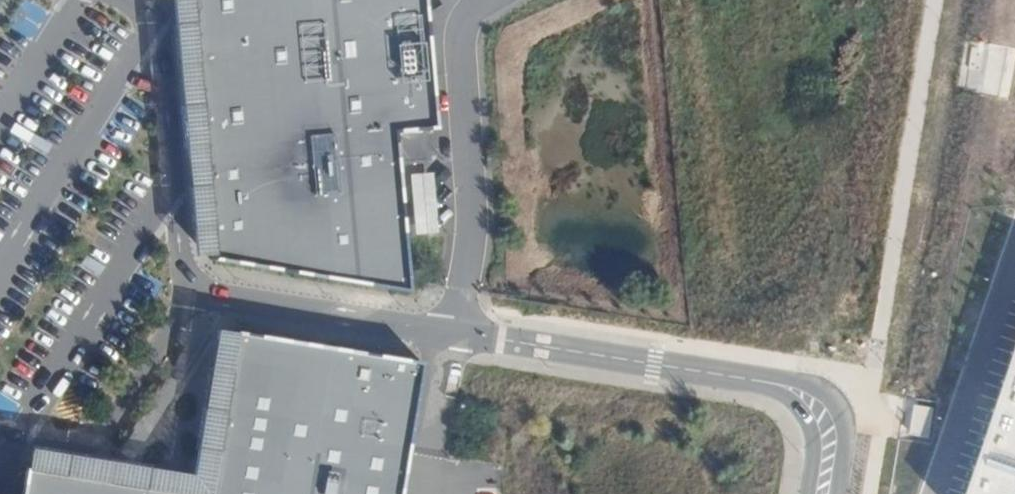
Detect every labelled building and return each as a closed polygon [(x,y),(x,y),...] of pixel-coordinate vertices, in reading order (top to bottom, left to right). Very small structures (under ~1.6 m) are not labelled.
[(211,261),(408,293),(396,164),(393,133),(424,130),(434,129),(424,0),(187,0),(211,261)] [(424,130),(393,133),(396,164),(427,162),(424,130)] [(422,362),(234,332),(207,493),(400,493),(422,362)] [(119,452),(131,461),(179,384),(167,376),(119,452)] [(986,493),(1014,493),(1014,415),(986,493)] [(25,468),(20,493),(185,493),(25,468)]
